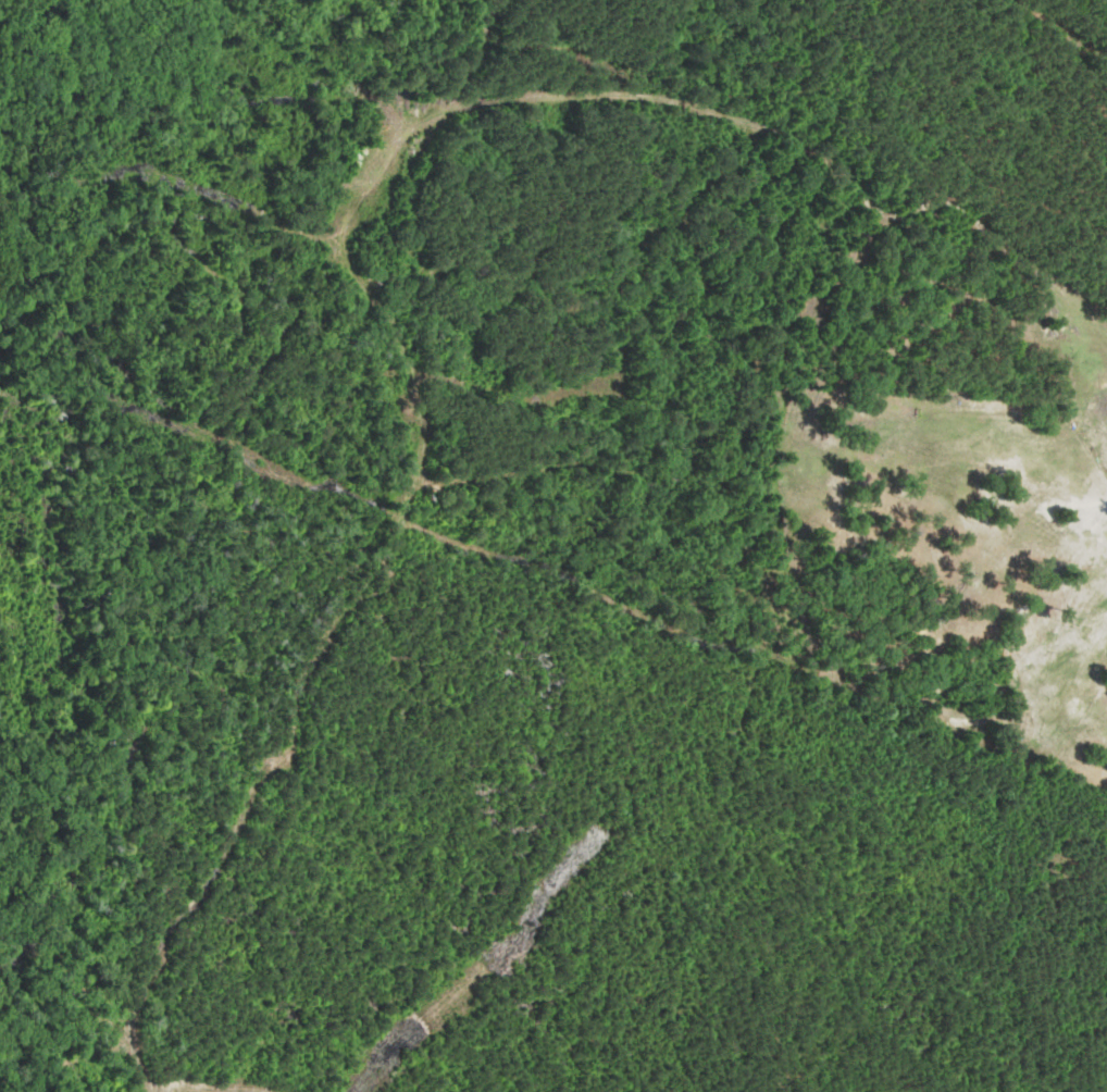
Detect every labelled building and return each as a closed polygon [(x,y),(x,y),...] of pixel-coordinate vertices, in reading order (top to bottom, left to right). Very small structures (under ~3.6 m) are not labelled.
[(958,634),(969,640),(973,633),(962,626),(958,634)]
